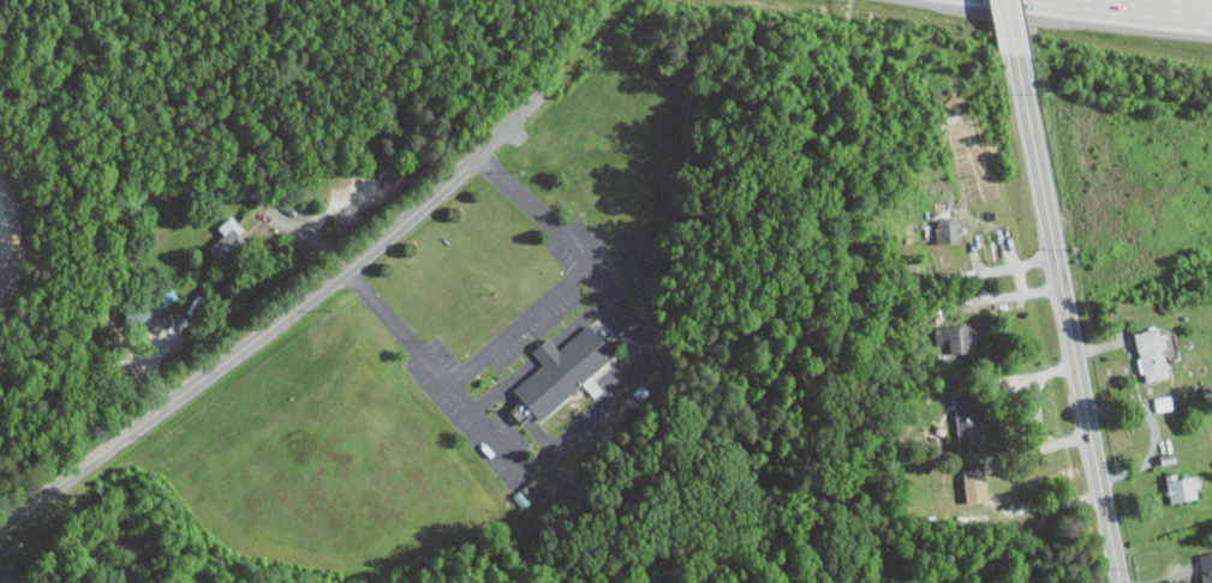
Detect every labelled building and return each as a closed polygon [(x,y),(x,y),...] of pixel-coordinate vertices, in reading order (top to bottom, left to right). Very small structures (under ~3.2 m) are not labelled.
[(219,228),(223,234),(208,250),(223,265),(252,238),(231,216),(219,228)] [(935,241),(962,242),(963,220),(936,220),(935,241)] [(180,300),(172,284),(125,309),(133,325),(180,300)] [(584,384),(595,396),(603,389),(591,375),(617,353),(590,321),(560,349),(549,336),(532,351),(543,363),(513,390),(521,399),(509,409),(520,422),(531,414),(539,423),(584,384)] [(1133,331),(1142,381),(1172,375),(1163,325),(1133,331)] [(974,326),(937,326),(937,342),(945,342),(945,353),(974,353),(974,326)] [(1156,397),(1159,411),(1176,407),(1173,394),(1156,397)] [(954,398),(959,440),(985,437),(979,395),(954,398)] [(989,500),(985,467),(962,468),(965,501),(989,500)] [(1165,476),(1170,503),(1202,497),(1198,470),(1165,476)] [(1200,553),(1204,582),(1211,582),(1211,551),(1200,553)]
